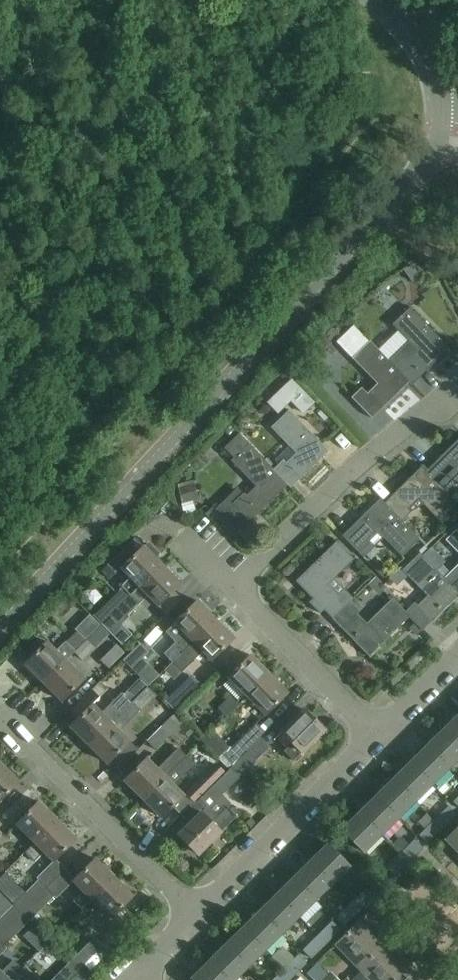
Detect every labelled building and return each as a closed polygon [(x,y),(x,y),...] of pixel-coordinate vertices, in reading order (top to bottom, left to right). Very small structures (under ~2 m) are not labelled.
[(420,276),(412,266),(405,271),(412,282),(420,276)] [(409,307),(392,323),(408,340),(388,360),(409,382),(412,385),(449,348),(409,307)] [(353,325),(336,342),(351,357),(368,341),(353,325)] [(388,360),(369,340),(368,341),(351,357),(377,384),(367,393),(361,388),(351,397),(371,418),(409,382),(388,360)] [(291,379),(280,390),(291,401),(303,413),(314,403),(291,379)] [(273,469),(288,485),(291,488),(329,451),(289,410),(271,427),(296,453),(286,463),(283,460),(273,469)] [(273,469),(248,443),(238,433),(223,448),(233,458),(230,461),(255,486),(245,496),(243,493),(233,503),(250,522),(288,485),(273,469)] [(425,471),(443,490),(453,480),(450,477),(457,469),(457,439),(425,471)] [(384,503),(402,521),(412,512),(408,509),(418,499),(443,525),(457,511),(457,505),(443,490),(425,471),(421,467),(384,503)] [(182,503),(194,499),(190,485),(178,488),(182,503)] [(402,521),(384,503),(380,498),(342,535),(360,554),(370,544),(367,541),(377,531),(402,557),(420,540),(402,521)] [(445,540),(457,553),(457,527),(445,540)] [(295,581),(312,599),(309,602),(320,614),(324,610),(332,618),(350,601),(353,598),(343,589),(336,596),(326,585),(353,559),(336,541),(295,581)] [(121,568),(131,577),(93,615),(102,624),(119,607),(119,608),(132,595),(140,587),(162,565),(155,558),(159,554),(148,544),(145,547),(143,546),(134,555),(126,547),(107,565),(116,573),(121,568)] [(448,582),(420,553),(403,570),(427,595),(416,606),(414,603),(404,613),(408,617),(414,623),(421,630),(457,595),(457,593),(448,582)] [(381,562),(375,569),(382,576),(389,570),(381,562)] [(181,583),(162,565),(140,587),(158,605),(181,583)] [(457,593),(457,572),(448,582),(457,593)] [(83,593),(91,605),(102,598),(93,586),(83,593)] [(102,624),(112,634),(129,617),(127,615),(140,603),(132,595),(119,608),(119,607),(102,624)] [(350,601),(332,618),(369,656),(408,617),(404,613),(391,599),(366,623),(356,613),(359,610),(350,601)] [(175,641),(164,653),(173,661),(216,619),(197,600),(175,623),(183,630),(174,640),(175,641)] [(76,630),(86,640),(100,625),(90,615),(75,629),(76,630)] [(234,637),(216,619),(173,661),(182,671),(203,651),(212,659),(234,637)] [(409,628),(416,635),(421,630),(414,623),(409,628)] [(76,630),(65,641),(75,651),(86,640),(76,630)] [(75,651),(73,653),(82,661),(94,648),(86,640),(75,651)] [(66,660),(73,653),(75,651),(65,641),(56,650),(47,641),(25,663),(43,682),(66,660)] [(148,652),(140,643),(124,659),(133,667),(148,652)] [(109,668),(123,654),(114,646),(100,660),(109,668)] [(247,696),(270,673),(251,655),(229,677),(247,696)] [(15,656),(2,668),(9,676),(23,664),(15,656)] [(84,679),(66,660),(43,682),(62,701),(84,679)] [(270,673),(247,696),(266,715),(289,692),(270,673)] [(164,701),(175,712),(200,686),(190,676),(164,701)] [(132,703),(140,711),(155,696),(146,687),(131,702),(132,703)] [(121,692),(101,713),(92,704),(99,697),(91,689),(70,711),(78,719),(71,727),(89,745),(131,702),(121,692)] [(239,704),(230,695),(218,707),(227,716),(239,704)] [(131,702),(89,745),(108,763),(113,758),(122,766),(138,750),(138,749),(146,741),(128,723),(140,710),(132,703),(131,702)] [(284,751),(293,760),(324,729),(305,709),(283,731),(293,742),(284,751)] [(444,729),(457,744),(457,715),(444,729)] [(147,740),(156,749),(179,727),(171,717),(147,740)] [(257,723),(231,748),(230,746),(223,753),(233,764),(265,732),(257,723)] [(427,746),(450,769),(457,761),(457,744),(444,729),(427,746)] [(427,746),(410,763),(433,786),(450,769),(427,746)] [(178,748),(166,759),(174,767),(186,756),(178,748)] [(248,751),(230,768),(239,777),(256,760),(248,751)] [(194,764),(186,756),(174,767),(165,776),(143,799),(162,817),(184,795),(174,784),(194,764)] [(143,799),(165,776),(147,758),(124,780),(143,799)] [(185,793),(194,802),(225,771),(216,763),(185,793)] [(433,786),(410,763),(393,780),(416,803),(433,786)] [(0,764),(0,802),(19,783),(0,764)] [(222,794),(239,777),(230,768),(213,785),(222,794)] [(393,780),(376,796),(399,819),(416,803),(393,780)] [(237,816),(219,797),(222,794),(213,785),(197,801),(205,809),(202,812),(202,811),(179,834),(199,854),(237,816)] [(248,789),(242,795),(241,798),(248,805),(256,798),(248,789)] [(399,819),(376,796),(359,813),(382,836),(399,819)] [(35,842),(56,820),(38,802),(16,823),(35,842)] [(448,806),(434,820),(442,829),(456,814),(448,806)] [(382,836),(359,813),(342,830),(364,853),(382,836)] [(56,820),(35,842),(25,852),(34,861),(44,851),(54,861),(76,839),(56,820)] [(442,829),(434,820),(419,834),(428,843),(442,829)] [(445,841),(457,854),(457,828),(445,841)] [(400,854),(408,862),(423,847),(414,839),(400,854)] [(310,861),(333,884),(350,867),(328,844),(310,861)] [(408,862),(400,854),(386,868),(394,876),(408,862)] [(73,881),(83,891),(73,900),(82,909),(92,899),(114,877),(95,859),(73,881)] [(310,861),(293,878),(316,901),(333,884),(310,861)] [(114,877),(92,899),(111,918),(132,896),(114,877)] [(316,901),(293,878),(276,895),(299,918),(316,901)] [(21,913),(46,888),(38,880),(13,905),(21,913)] [(363,890),(351,902),(359,910),(374,896),(366,887),(363,890)] [(46,888),(21,913),(29,921),(54,896),(46,888)] [(299,918),(276,895),(259,912),(282,934),(299,918)] [(351,902),(336,916),(345,925),(359,910),(351,902)] [(13,905),(0,918),(0,934),(21,913),(13,905)] [(259,912),(243,928),(265,951),(282,934),(259,912)] [(21,913),(0,934),(0,942),(4,946),(29,921),(21,913)] [(332,921),(316,936),(325,945),(340,930),(332,921)] [(359,923),(336,946),(359,970),(362,968),(383,947),(359,923)] [(243,928),(226,945),(248,968),(265,951),(243,928)] [(325,945),(316,936),(302,950),(311,958),(325,945)] [(44,937),(40,941),(44,945),(48,941),(44,937)] [(95,937),(70,961),(79,970),(103,945),(95,937)] [(226,945),(209,962),(226,979),(236,979),(248,968),(226,945)] [(406,971),(410,967),(401,958),(397,961),(383,947),(362,968),(359,970),(351,978),(353,979),(397,979),(406,971)] [(283,969),(292,977),(306,963),(297,955),(283,969)] [(70,961),(51,979),(69,979),(79,970),(70,961)] [(209,962),(191,979),(192,979),(226,979),(209,962)] [(11,979),(30,979),(32,979),(22,969),(11,979)] [(283,969),(272,979),(289,979),(292,977),(283,969)] [(0,971),(0,979),(9,979),(0,971)] [(406,971),(397,979),(416,979),(406,971)]
